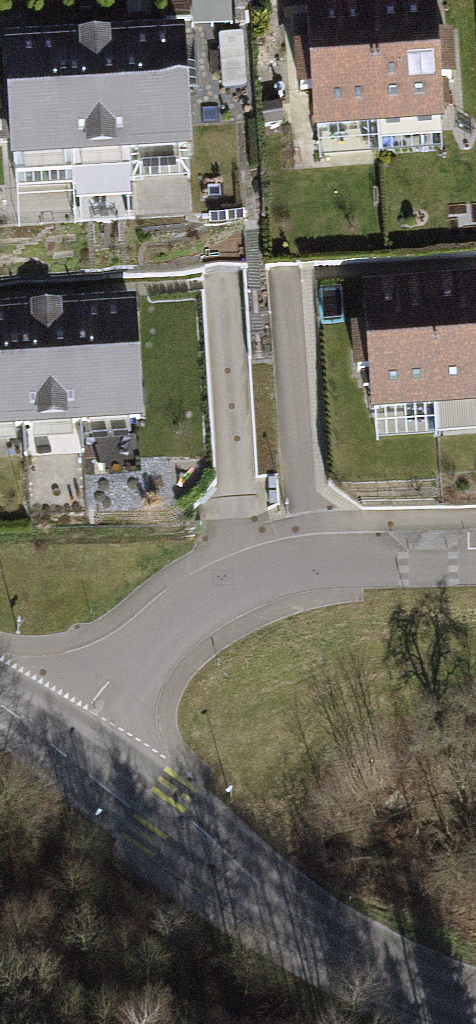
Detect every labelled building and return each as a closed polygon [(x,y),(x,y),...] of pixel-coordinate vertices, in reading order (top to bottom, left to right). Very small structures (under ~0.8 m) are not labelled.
[(381,130),(442,126),(440,93),(458,92),(455,49),(438,50),(435,11),(374,15),(381,130)] [(318,101),(320,134),(381,130),(373,15),(311,19),(314,58),(296,59),(299,102),(318,101)] [(130,165),(188,162),(182,42),(124,45),(130,165)] [(126,165),(130,165),(124,45),(66,47),(72,168),(75,168),(76,207),(128,204),(126,165)] [(72,167),(66,47),(8,50),(10,96),(0,96),(0,146),(12,146),(14,170),(72,167)] [(323,139),(324,165),(386,161),(384,135),(323,139)] [(475,411),(475,296),(431,299),(439,413),(475,411)] [(376,384),(378,417),(439,413),(431,299),(370,303),(372,342),(355,343),(357,385),(376,384)] [(81,436),(139,433),(133,313),(75,316),(81,436)] [(23,439),(81,436),(75,316),(17,319),(23,439)] [(22,439),(16,319),(0,319),(0,440),(22,439)]
